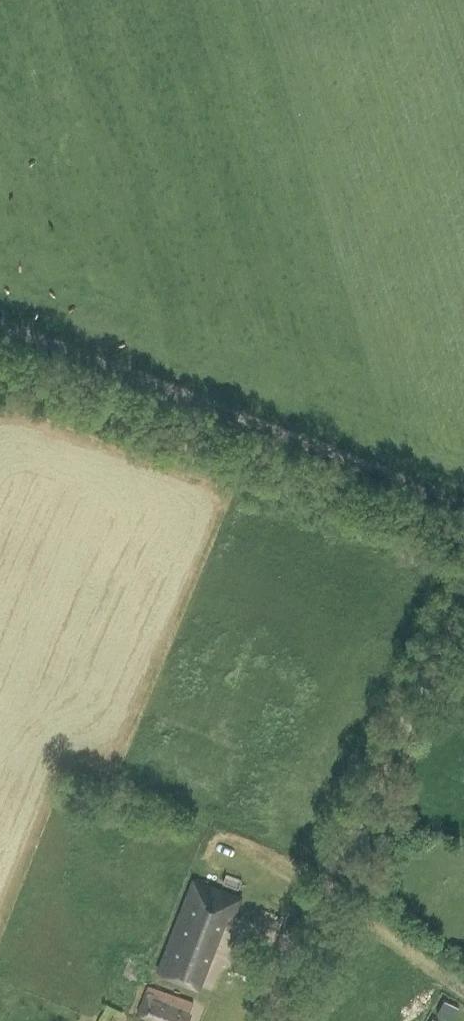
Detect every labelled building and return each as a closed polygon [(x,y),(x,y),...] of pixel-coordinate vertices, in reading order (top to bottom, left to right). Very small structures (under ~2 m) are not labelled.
[(236,915),(243,896),(196,878),(161,970),(202,985),(229,912),(236,915)] [(150,983),(139,1011),(165,1020),(187,1020),(195,1000),(150,983)] [(459,1007),(445,999),(437,1014),(452,1020),(459,1007)]
